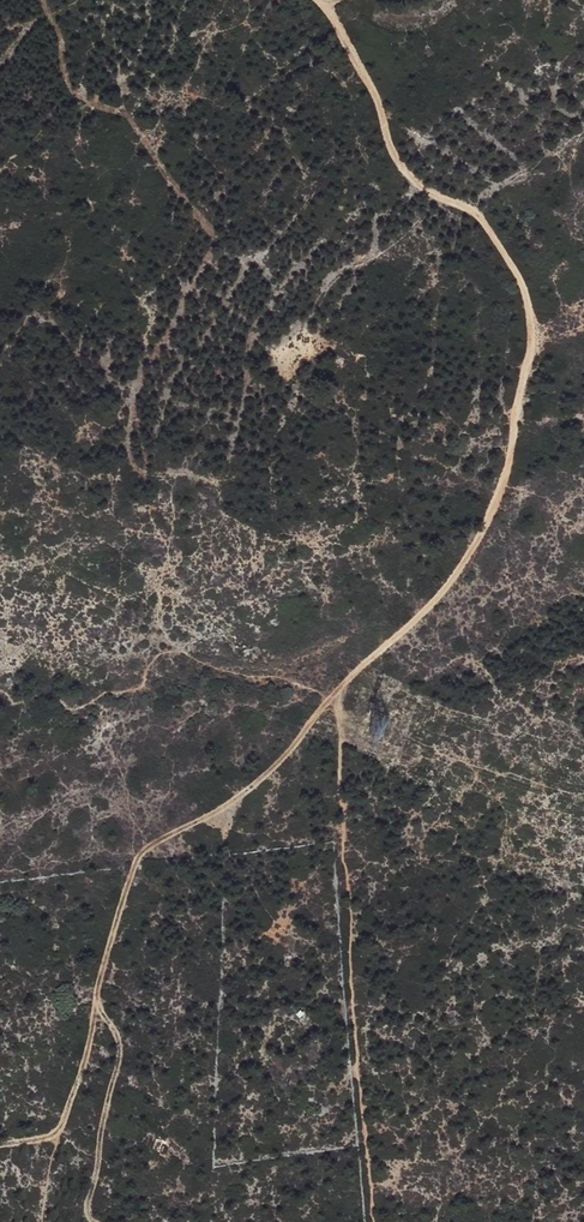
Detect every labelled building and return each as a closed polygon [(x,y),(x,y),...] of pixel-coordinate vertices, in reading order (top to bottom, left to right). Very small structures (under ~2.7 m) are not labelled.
[(326,948),(316,948),(315,964),(327,964),(326,948)] [(183,1138),(174,1137),(169,1152),(180,1154),(183,1138)]
